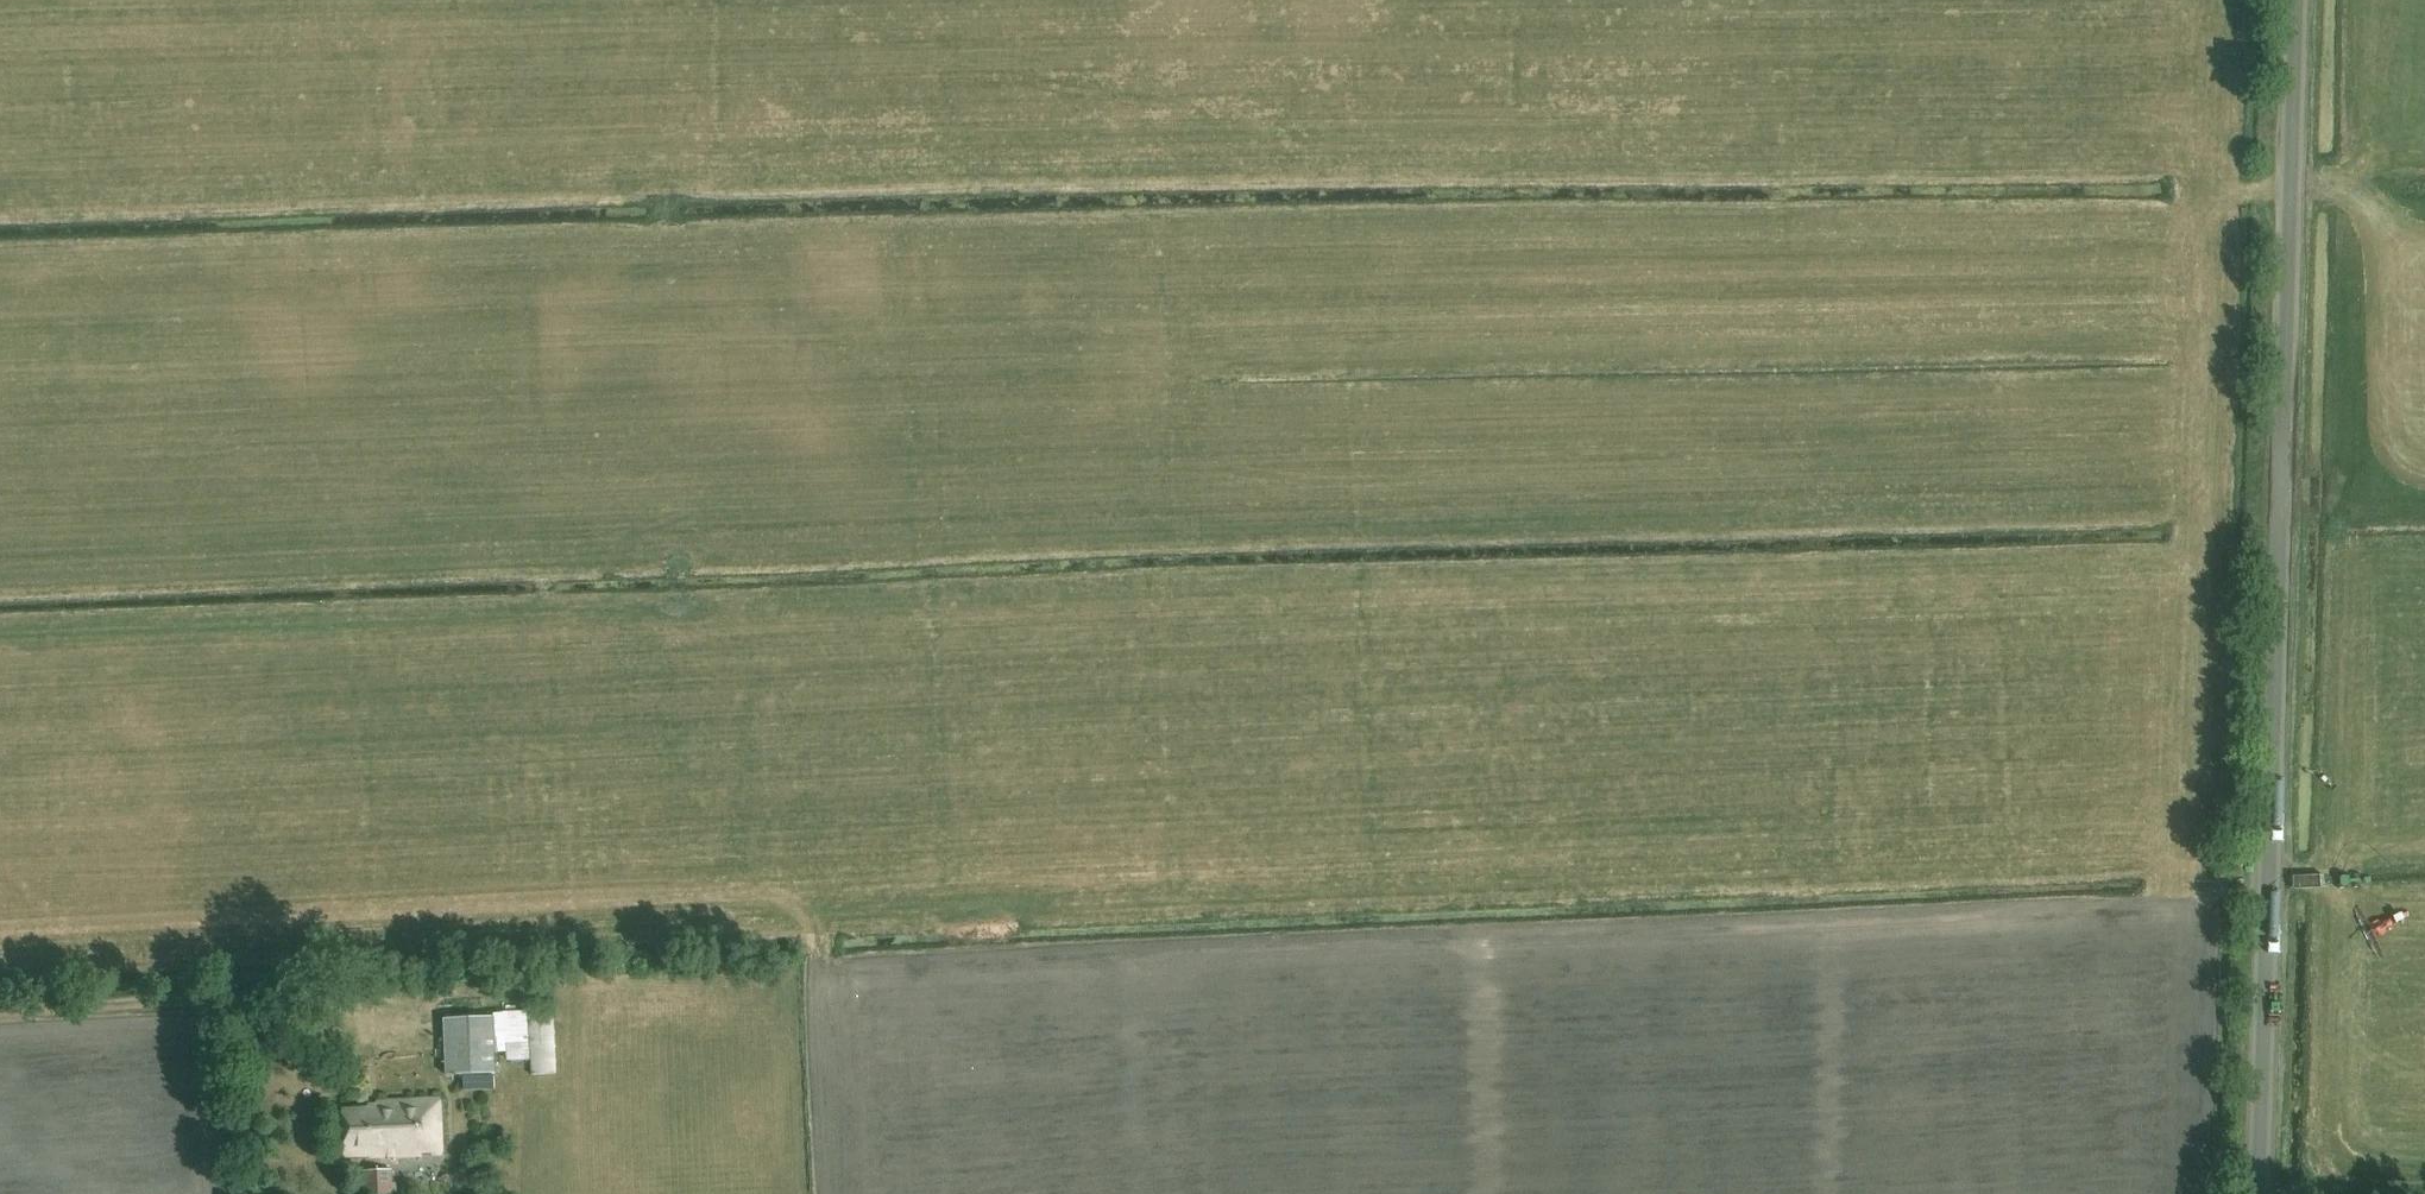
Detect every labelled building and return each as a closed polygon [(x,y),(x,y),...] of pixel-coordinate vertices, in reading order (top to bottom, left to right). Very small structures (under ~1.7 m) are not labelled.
[(503,1012),(506,1061),(530,1059),(527,1011),(503,1012)] [(452,1074),(462,1073),(462,1089),(505,1089),(505,1073),(499,1073),(498,1016),(451,1017),(452,1074)] [(344,1154),(444,1152),(443,1097),(381,1098),(381,1107),(343,1108),(344,1154)]
